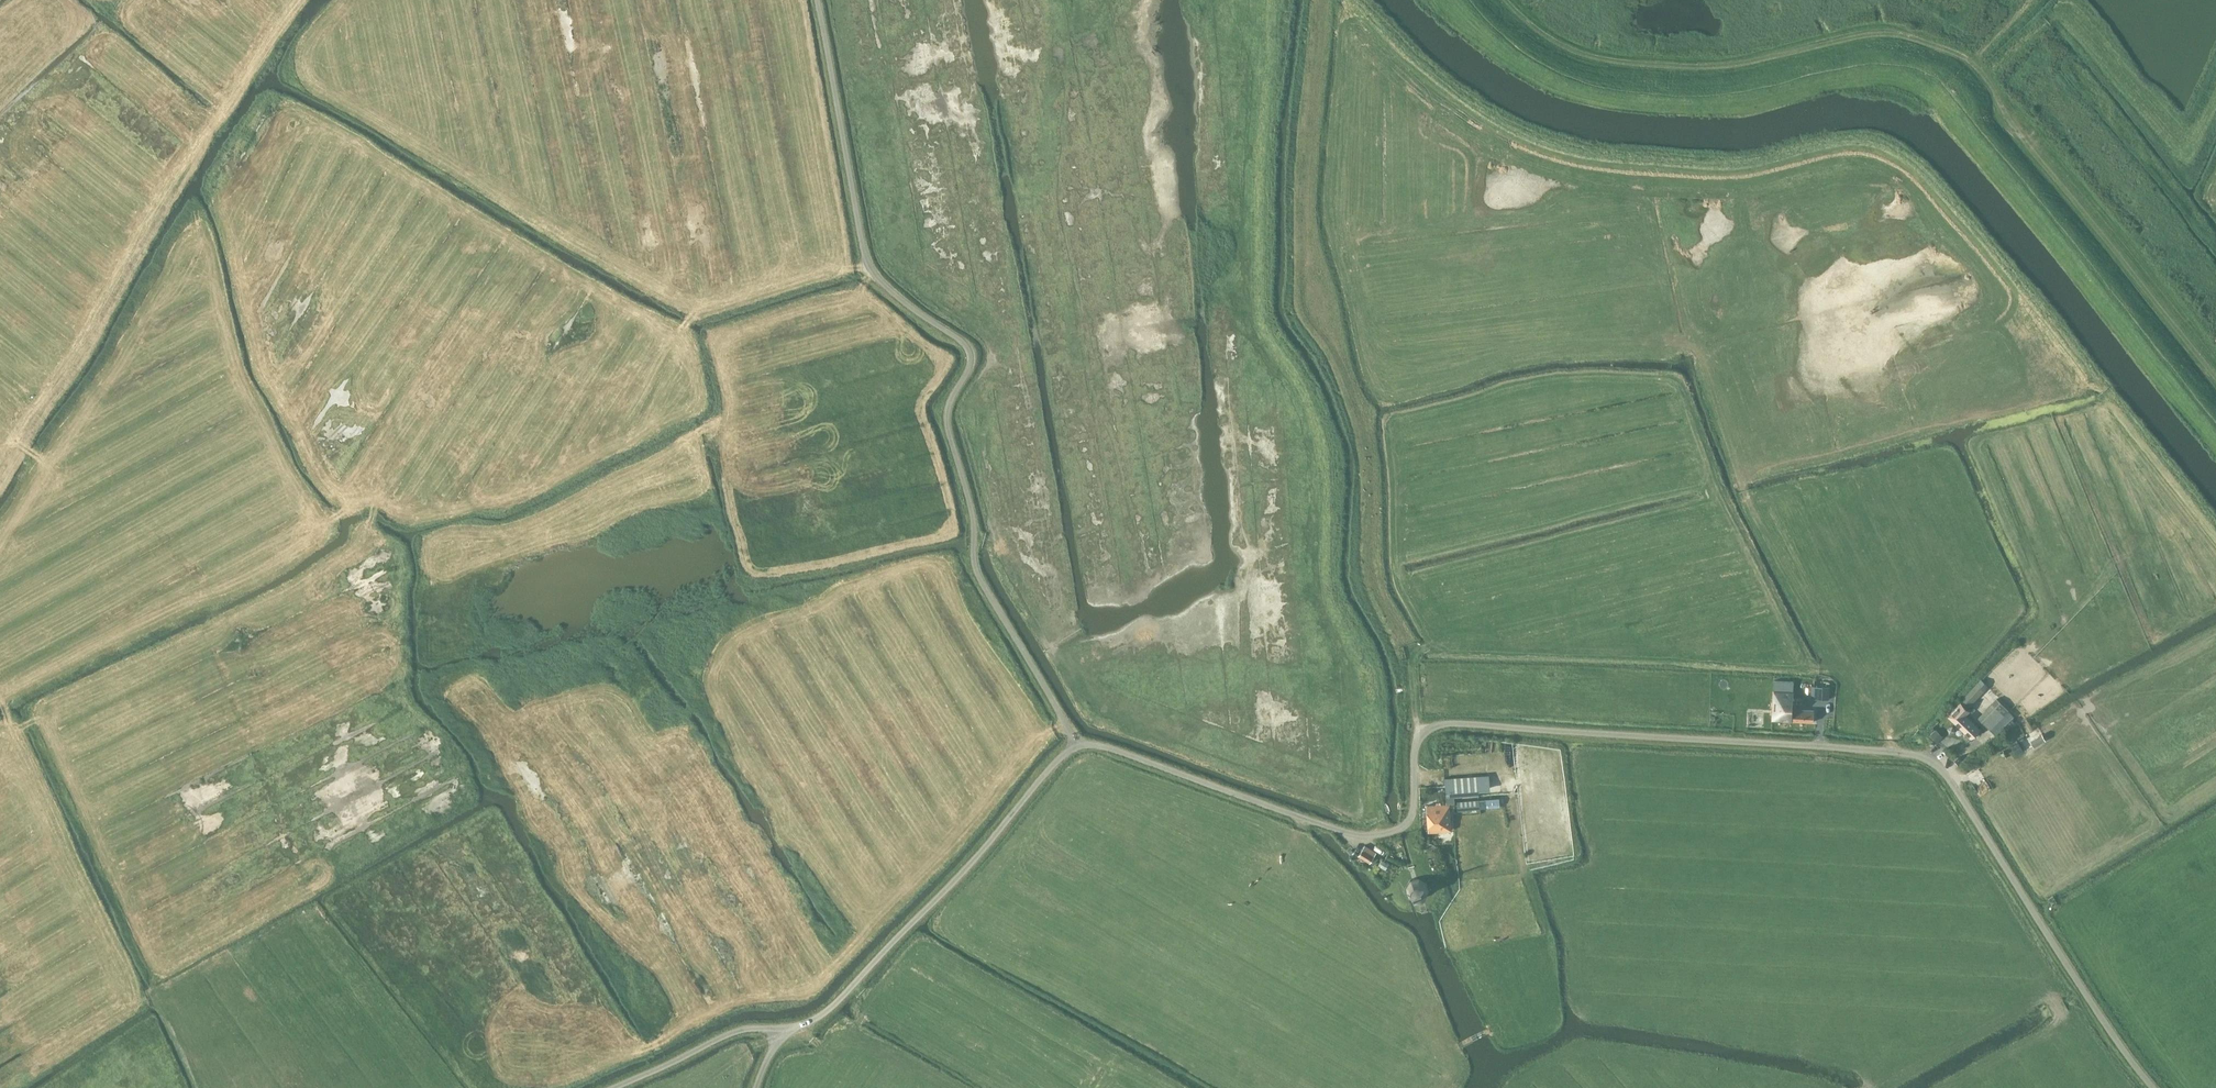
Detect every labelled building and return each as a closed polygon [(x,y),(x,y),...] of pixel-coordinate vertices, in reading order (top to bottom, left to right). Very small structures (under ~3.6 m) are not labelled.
[(1772,720),(1813,722),(1814,710),(1801,710),(1801,704),(1792,703),(1794,681),(1774,680),(1772,720)] [(1979,682),(1974,687),(1956,705),(1956,706),(1947,715),(1966,734),(1963,737),(1967,741),(1970,738),(1971,739),(1980,729),(1963,712),(1980,693),(1985,688),(1979,682)] [(1814,698),(1829,699),(1830,687),(1811,685),(1811,695),(1814,695),(1814,698)] [(1977,718),(1990,729),(2003,715),(1991,703),(1977,718)] [(1936,731),(1930,736),(1936,743),(1942,737),(1936,731)] [(1454,797),(1478,795),(1476,776),(1444,778),(1445,804),(1439,804),(1439,802),(1436,802),(1436,805),(1425,805),(1427,832),(1451,831),(1449,805),(1454,805),(1454,797)] [(1478,800),(1456,802),(1456,811),(1468,810),(1479,809),(1499,807),(1499,798),(1478,800)] [(1369,864),(1370,862),(1372,864),(1375,859),(1372,857),(1376,852),(1364,845),(1357,856),(1369,864)] [(1422,898),(1427,890),(1425,883),(1418,879),(1410,881),(1406,888),(1409,896),(1415,900),(1422,898)]
